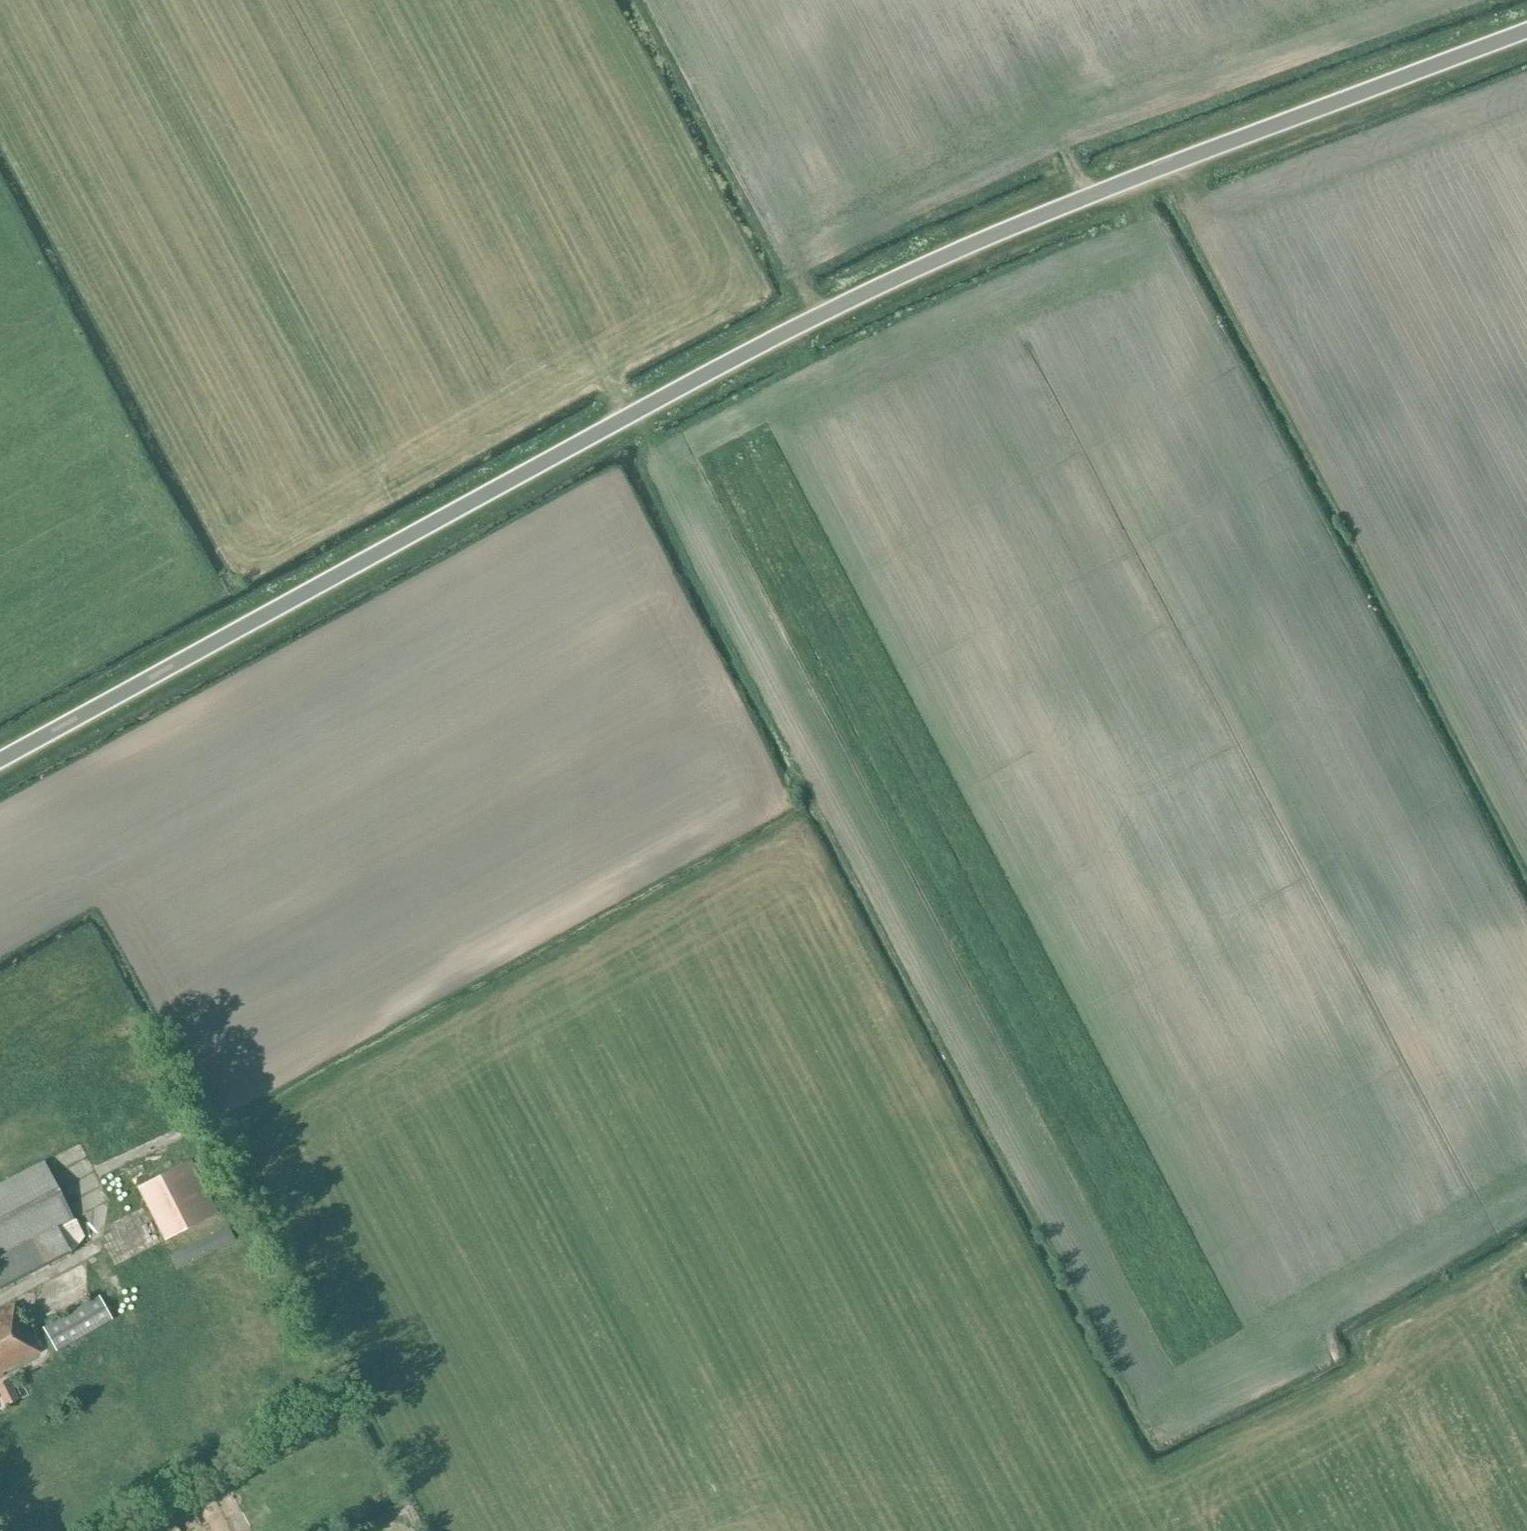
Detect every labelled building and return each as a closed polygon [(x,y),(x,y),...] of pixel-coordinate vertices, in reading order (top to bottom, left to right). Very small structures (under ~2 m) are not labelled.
[(218,1214),(191,1160),(137,1188),(164,1241),(218,1214)] [(57,1229),(74,1221),(44,1163),(0,1186),(0,1259),(57,1229)] [(57,1229),(0,1259),(0,1289),(69,1253),(57,1229)] [(113,1320),(99,1296),(43,1328),(56,1352),(113,1320)] [(40,1355),(15,1305),(0,1313),(0,1376),(40,1355)] [(6,1406),(17,1401),(8,1382),(0,1386),(0,1393),(6,1406)]
